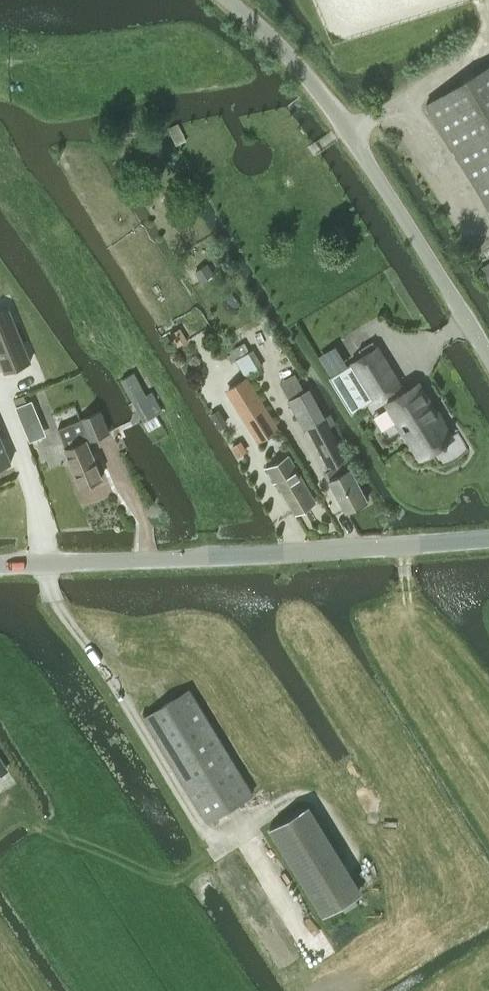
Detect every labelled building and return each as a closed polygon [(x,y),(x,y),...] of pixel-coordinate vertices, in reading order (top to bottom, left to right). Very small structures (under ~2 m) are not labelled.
[(426,104),(488,206),(488,65),(426,104)] [(0,312),(0,359),(5,371),(31,360),(9,308),(0,312)] [(249,350),(244,342),(229,350),(234,359),(249,350)] [(354,362),(376,398),(400,384),(378,348),(354,362)] [(253,349),(236,359),(246,376),(263,365),(253,349)] [(353,413),(376,398),(354,362),(331,376),(329,377),(351,414),(353,413)] [(134,402),(147,395),(134,372),(121,379),(134,402)] [(225,389),(258,442),(280,428),(248,376),(225,389)] [(420,456),(453,437),(420,383),(388,403),(420,456)] [(311,390),(290,401),(305,428),(307,427),(330,469),(347,460),(343,453),(344,453),(329,426),(335,423),(329,414),(325,417),(311,390)] [(144,421),(163,410),(153,391),(147,395),(134,402),(144,421)] [(17,405),(15,406),(23,426),(41,419),(33,399),(27,401),(17,405)] [(209,415),(218,428),(228,422),(219,408),(209,415)] [(101,410),(59,429),(67,448),(66,448),(83,485),(104,476),(88,440),(110,430),(101,410)] [(12,461),(0,433),(0,466),(12,461)] [(231,446),(237,456),(248,450),(242,440),(231,446)] [(297,512),(316,500),(290,454),(266,467),(275,481),(278,480),(288,496),(297,512)] [(326,471),(347,510),(367,499),(347,460),(330,469),(326,471)] [(208,820),(253,792),(190,689),(145,716),(208,820)] [(324,916),(358,895),(304,807),(270,828),(324,916)]
